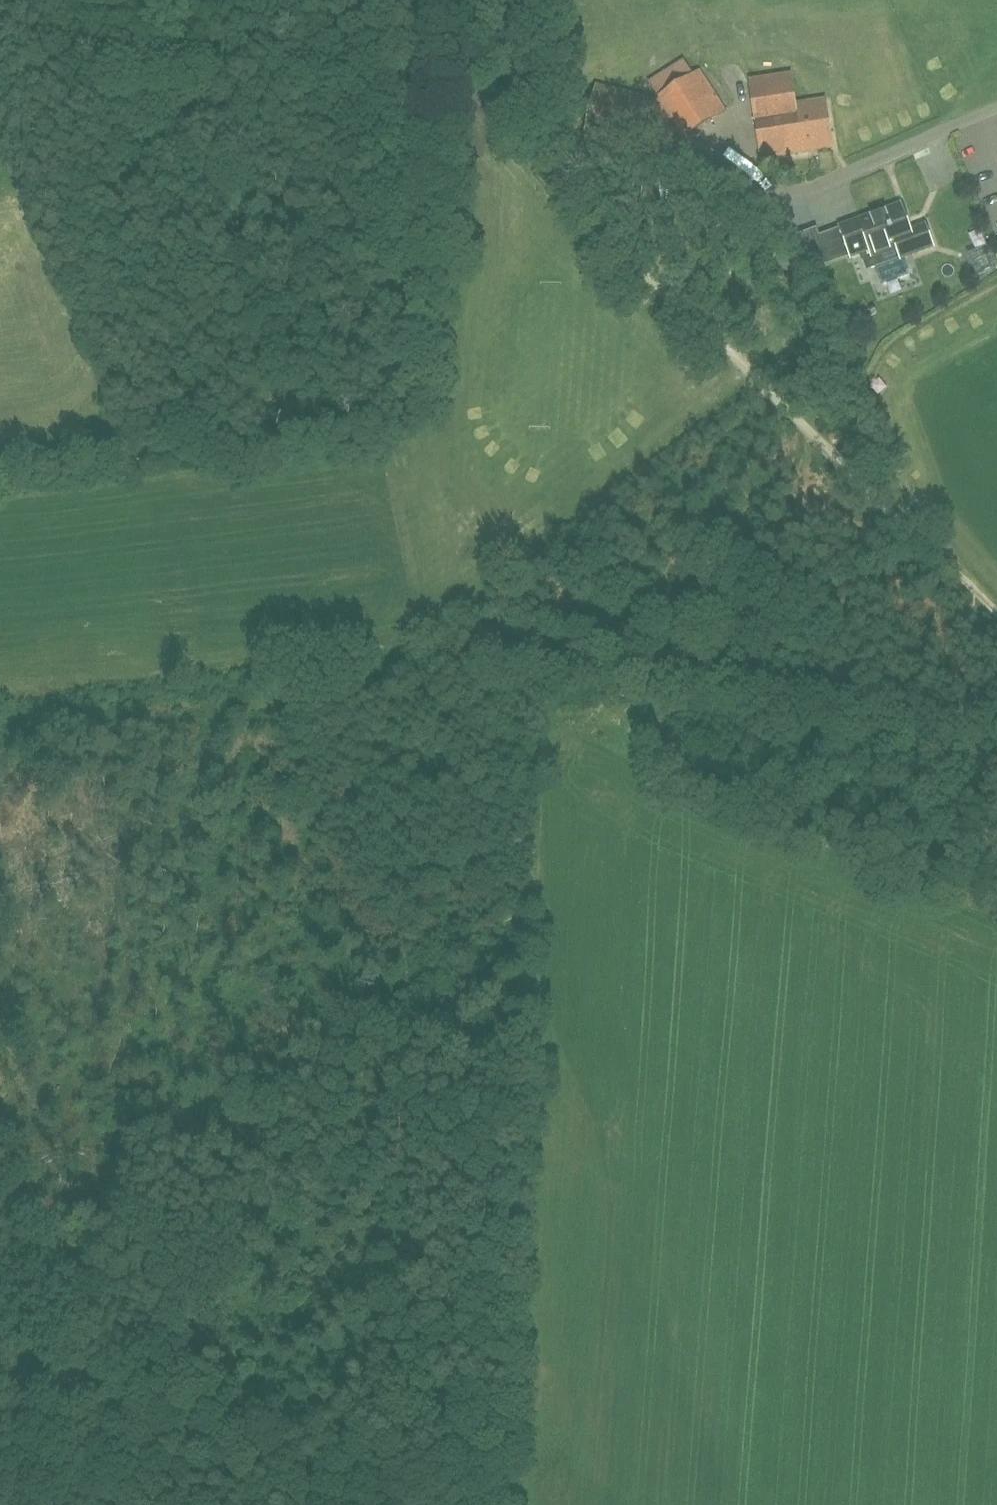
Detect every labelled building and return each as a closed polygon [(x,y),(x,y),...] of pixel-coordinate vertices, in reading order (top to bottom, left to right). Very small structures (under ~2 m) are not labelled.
[(688,53),(652,71),(659,86),(695,68),(688,53)] [(676,140),(725,109),(700,70),(651,102),(676,140)] [(790,74),(749,80),(761,158),(832,147),(825,99),(795,103),(790,74)] [(634,145),(646,97),(596,85),(584,132),(634,145)] [(841,229),(850,256),(858,253),(862,262),(863,262),(866,271),(875,268),(881,287),(910,276),(903,256),(931,246),(924,226),(909,232),(899,205),(840,227),(841,229)] [(977,235),(961,243),(973,267),(989,259),(977,235)]
